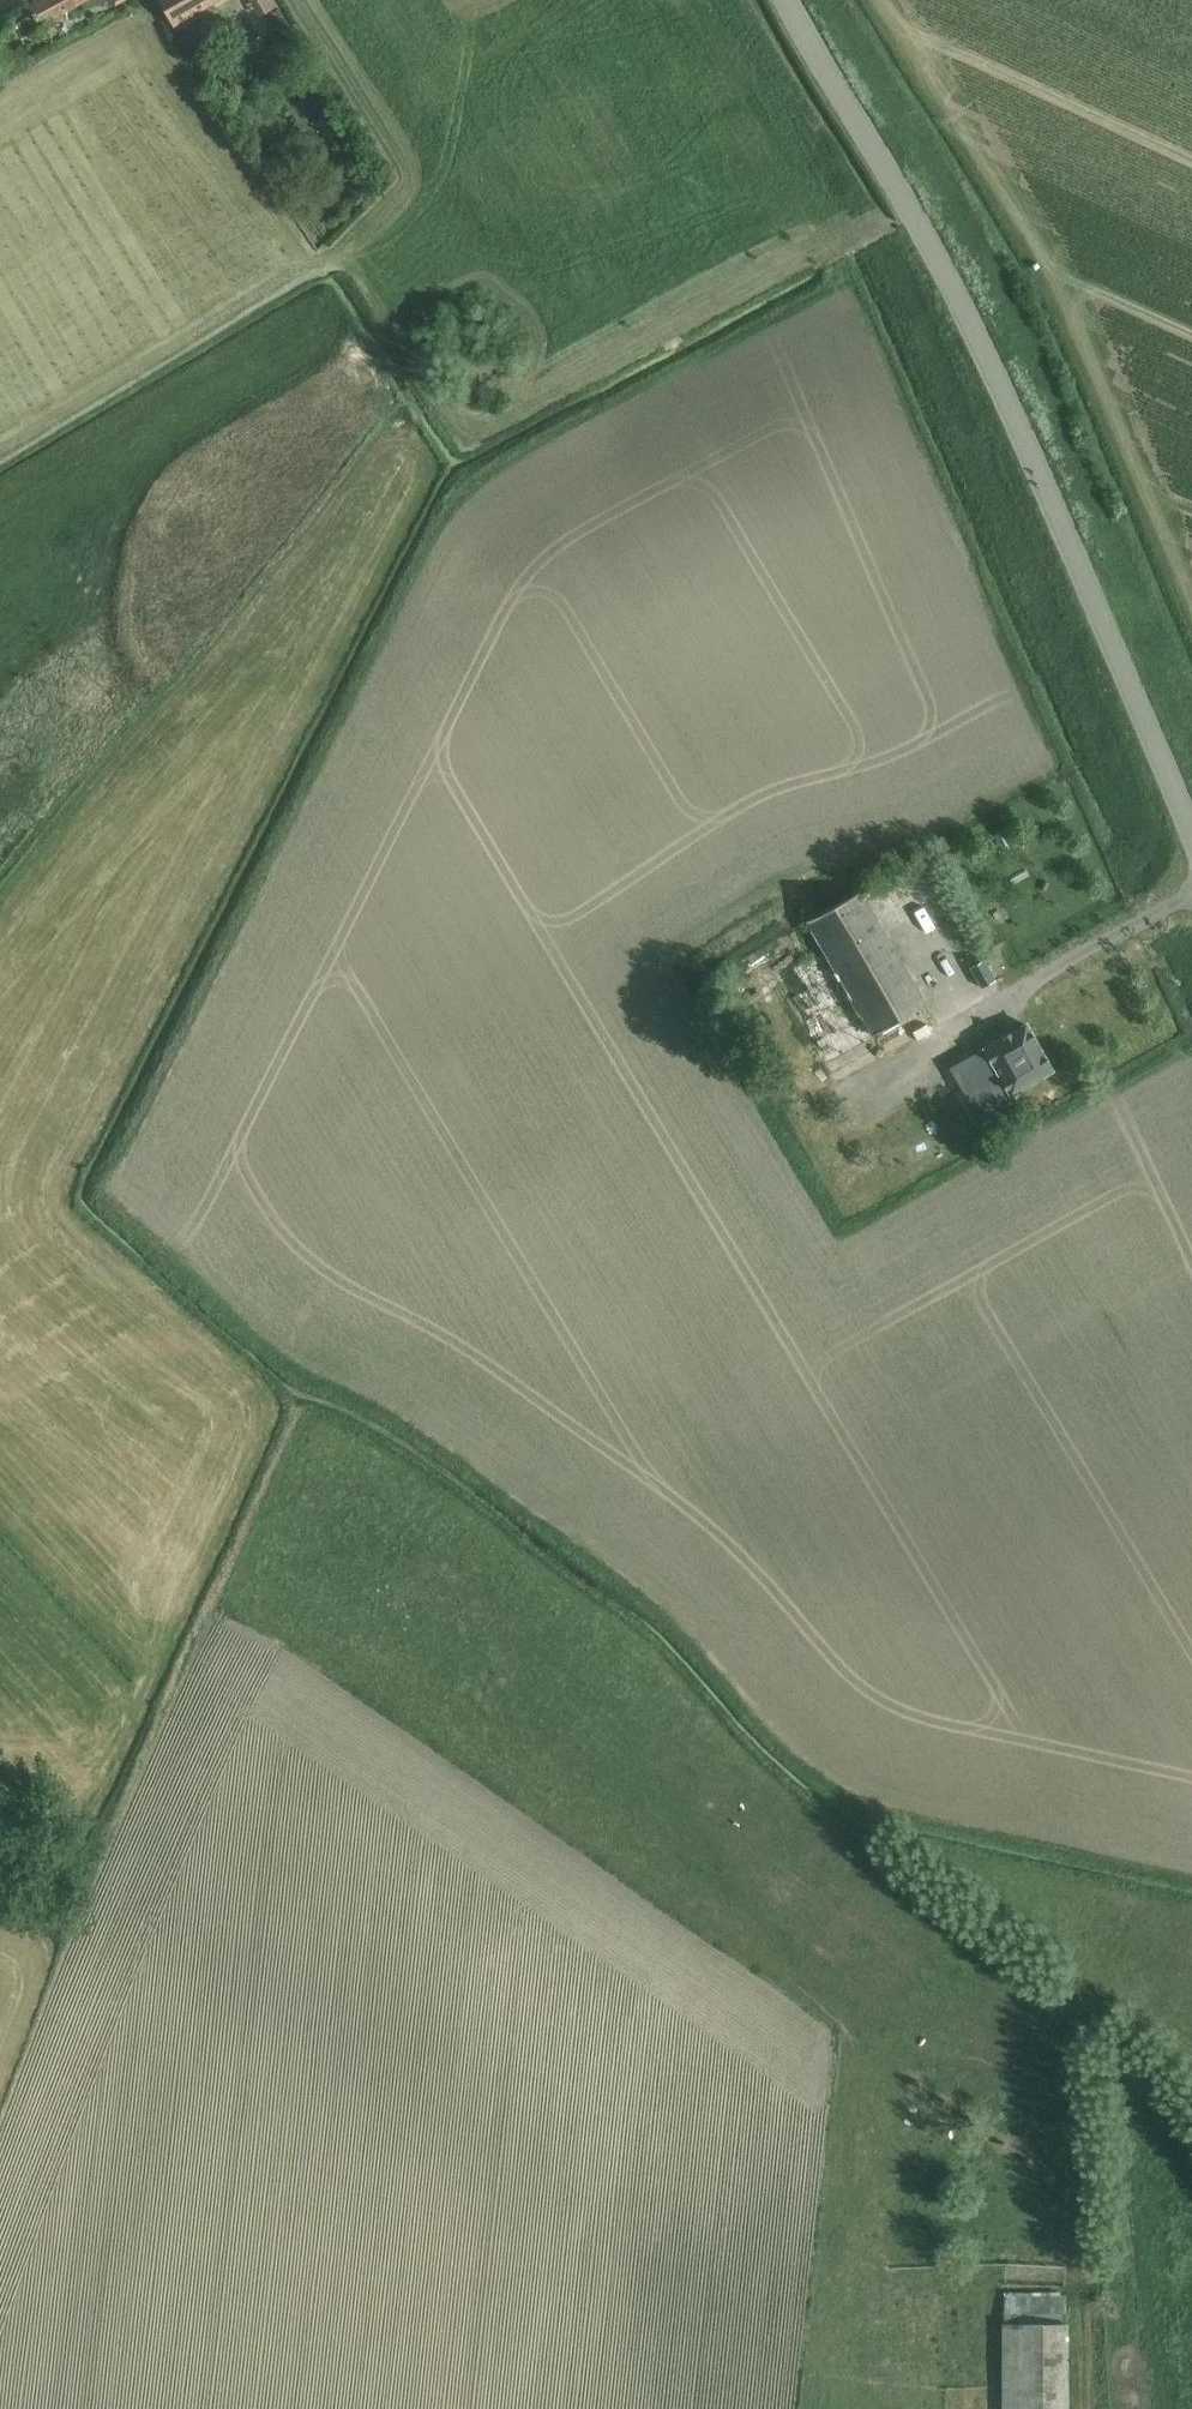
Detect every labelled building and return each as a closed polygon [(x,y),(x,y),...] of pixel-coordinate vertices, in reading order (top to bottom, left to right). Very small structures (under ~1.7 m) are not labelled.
[(35,16),(29,19),(38,35),(45,31),(42,27),(88,0),(45,0),(31,8),(35,16)] [(219,0),(158,0),(174,27),(219,0)] [(923,924),(922,889),(886,890),(887,925),(923,924)] [(810,920),(873,1034),(927,1004),(887,930),(864,891),(810,920)] [(902,931),(908,943),(930,930),(924,919),(902,931)] [(984,960),(970,967),(982,988),(995,980),(995,979),(984,960)] [(1026,1028),(982,1053),(1008,1097),(1051,1072),(1026,1028)] [(982,1053),(951,1071),(979,1121),(1011,1103),(1008,1097),(982,1053)] [(1016,2266),(1015,2276),(1037,2279),(1038,2269),(1016,2266)] [(1067,2324),(1003,2323),(1004,2408),(1067,2408),(1067,2324)]
